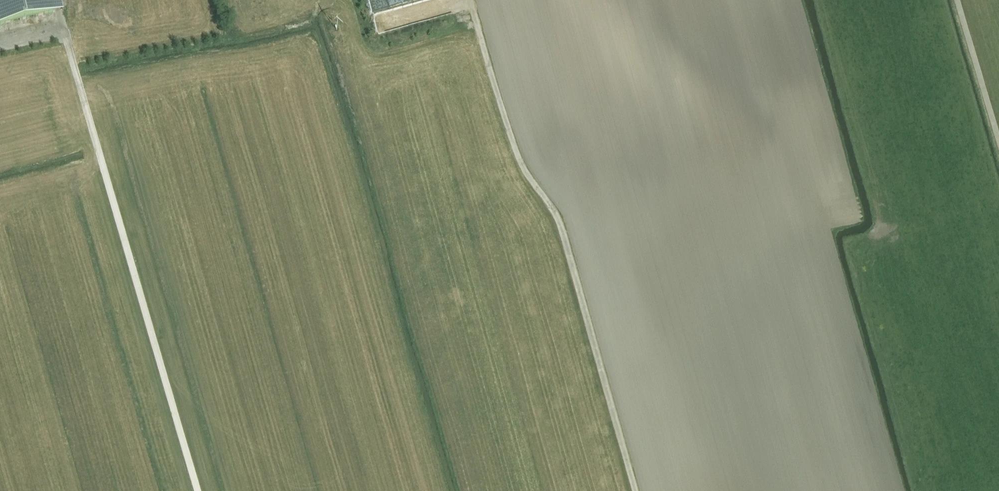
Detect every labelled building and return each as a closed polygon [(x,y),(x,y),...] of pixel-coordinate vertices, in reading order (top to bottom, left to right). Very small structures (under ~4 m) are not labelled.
[(61,0),(0,0),(0,26),(64,10),(61,0)]
